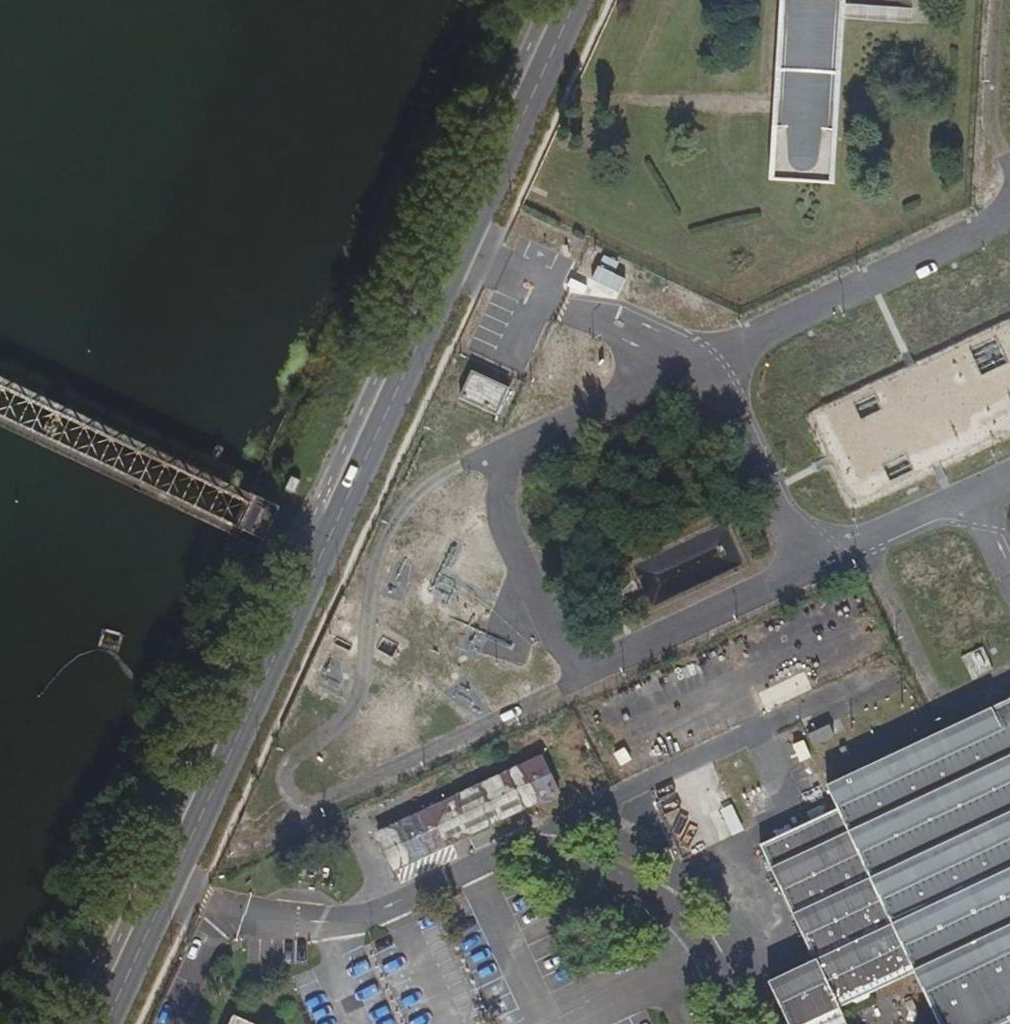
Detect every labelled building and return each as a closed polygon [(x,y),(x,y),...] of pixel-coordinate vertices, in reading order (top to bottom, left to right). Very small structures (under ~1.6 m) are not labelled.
[(843,0),(778,0),(768,181),(832,184),(843,0)] [(496,413),(508,387),(472,371),(460,398),(496,413)] [(937,733),(821,787),(832,811),(755,847),(809,961),(765,983),(784,1023),(821,1023),(837,1016),(833,1007),(908,972),(932,1023),(979,1023),(1009,1009),(1009,698),(937,733)] [(397,869),(560,793),(542,755),(380,831),(397,869)] [(233,1014),(229,1023),(256,1023),(233,1014)]
